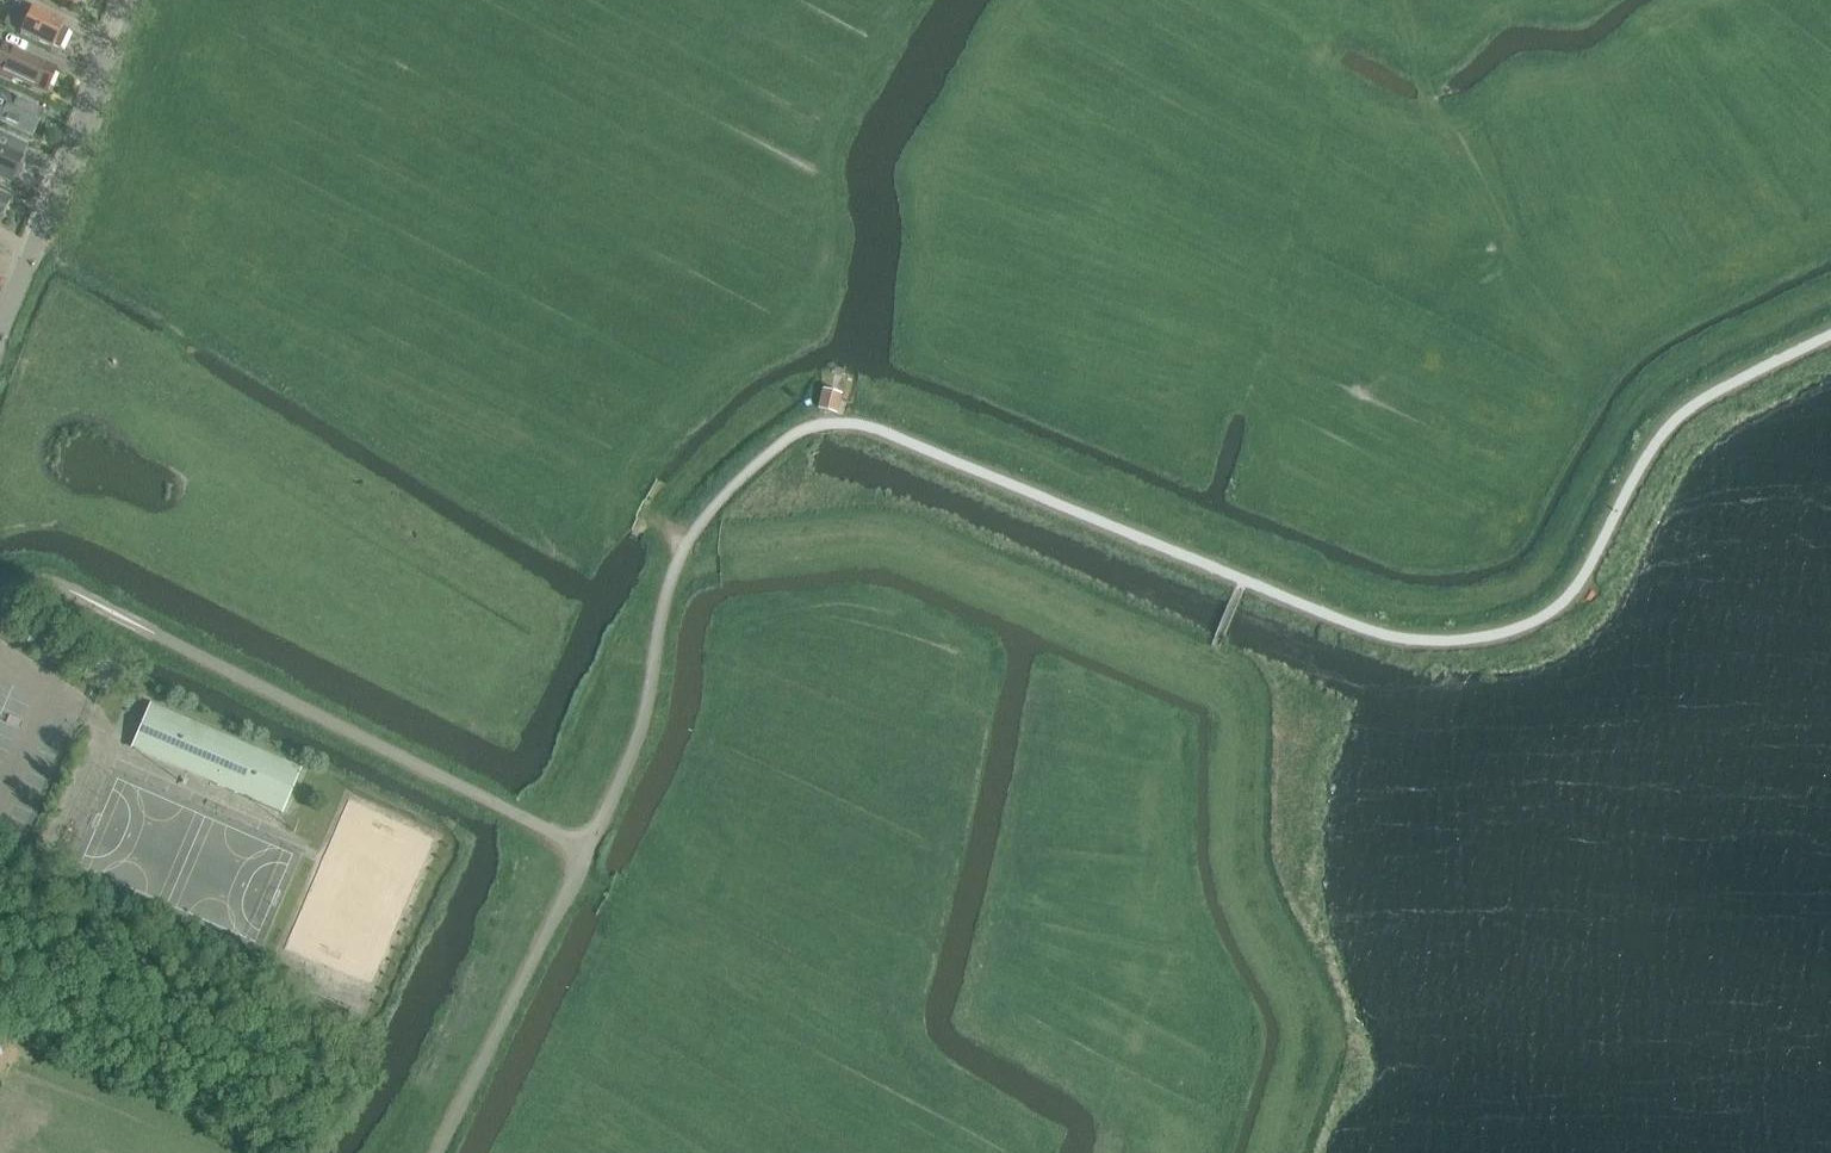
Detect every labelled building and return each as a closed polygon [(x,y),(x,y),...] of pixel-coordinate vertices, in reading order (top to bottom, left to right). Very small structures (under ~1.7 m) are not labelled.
[(15,5),(6,24),(22,32),(22,33),(55,48),(56,46),(62,49),(71,30),(65,27),(66,24),(32,8),(30,13),(15,5)] [(4,43),(0,51),(0,70),(5,72),(47,92),(58,67),(20,50),(4,43)] [(34,136),(45,112),(7,94),(0,91),(0,120),(34,136)] [(13,182),(14,179),(16,179),(19,179),(21,177),(23,175),(25,174),(25,173),(26,171),(26,170),(26,168),(26,166),(25,164),(24,163),(23,161),(23,160),(24,158),(0,147),(0,176),(13,182)] [(11,197),(0,192),(0,221),(11,197)] [(824,387),(817,407),(837,413),(843,393),(824,387)] [(300,769),(150,705),(133,744),(214,779),(212,783),(281,812),(300,769)]
